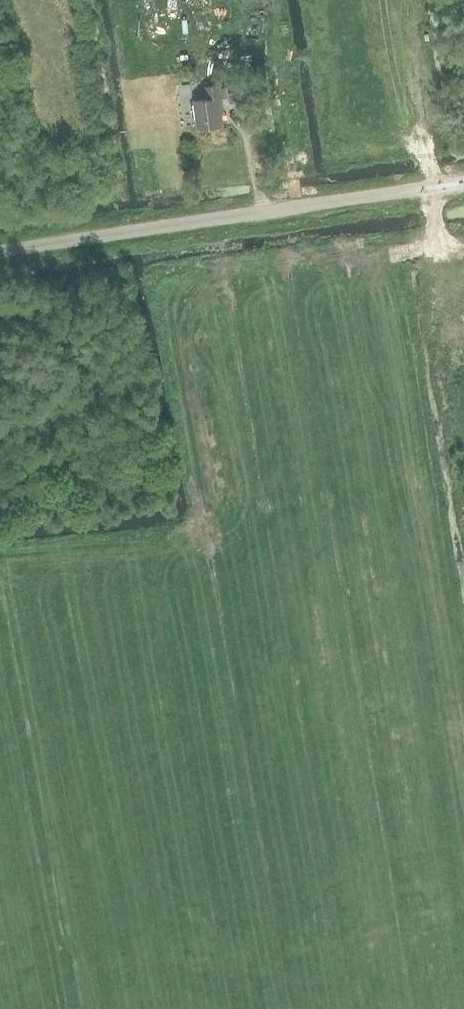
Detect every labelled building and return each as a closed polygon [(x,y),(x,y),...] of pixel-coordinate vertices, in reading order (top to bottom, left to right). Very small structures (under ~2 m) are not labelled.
[(254,100),(252,76),(228,78),(231,103),(254,100)] [(221,97),(223,97),(222,83),(207,85),(208,97),(195,98),(198,126),(224,123),(221,97)]
